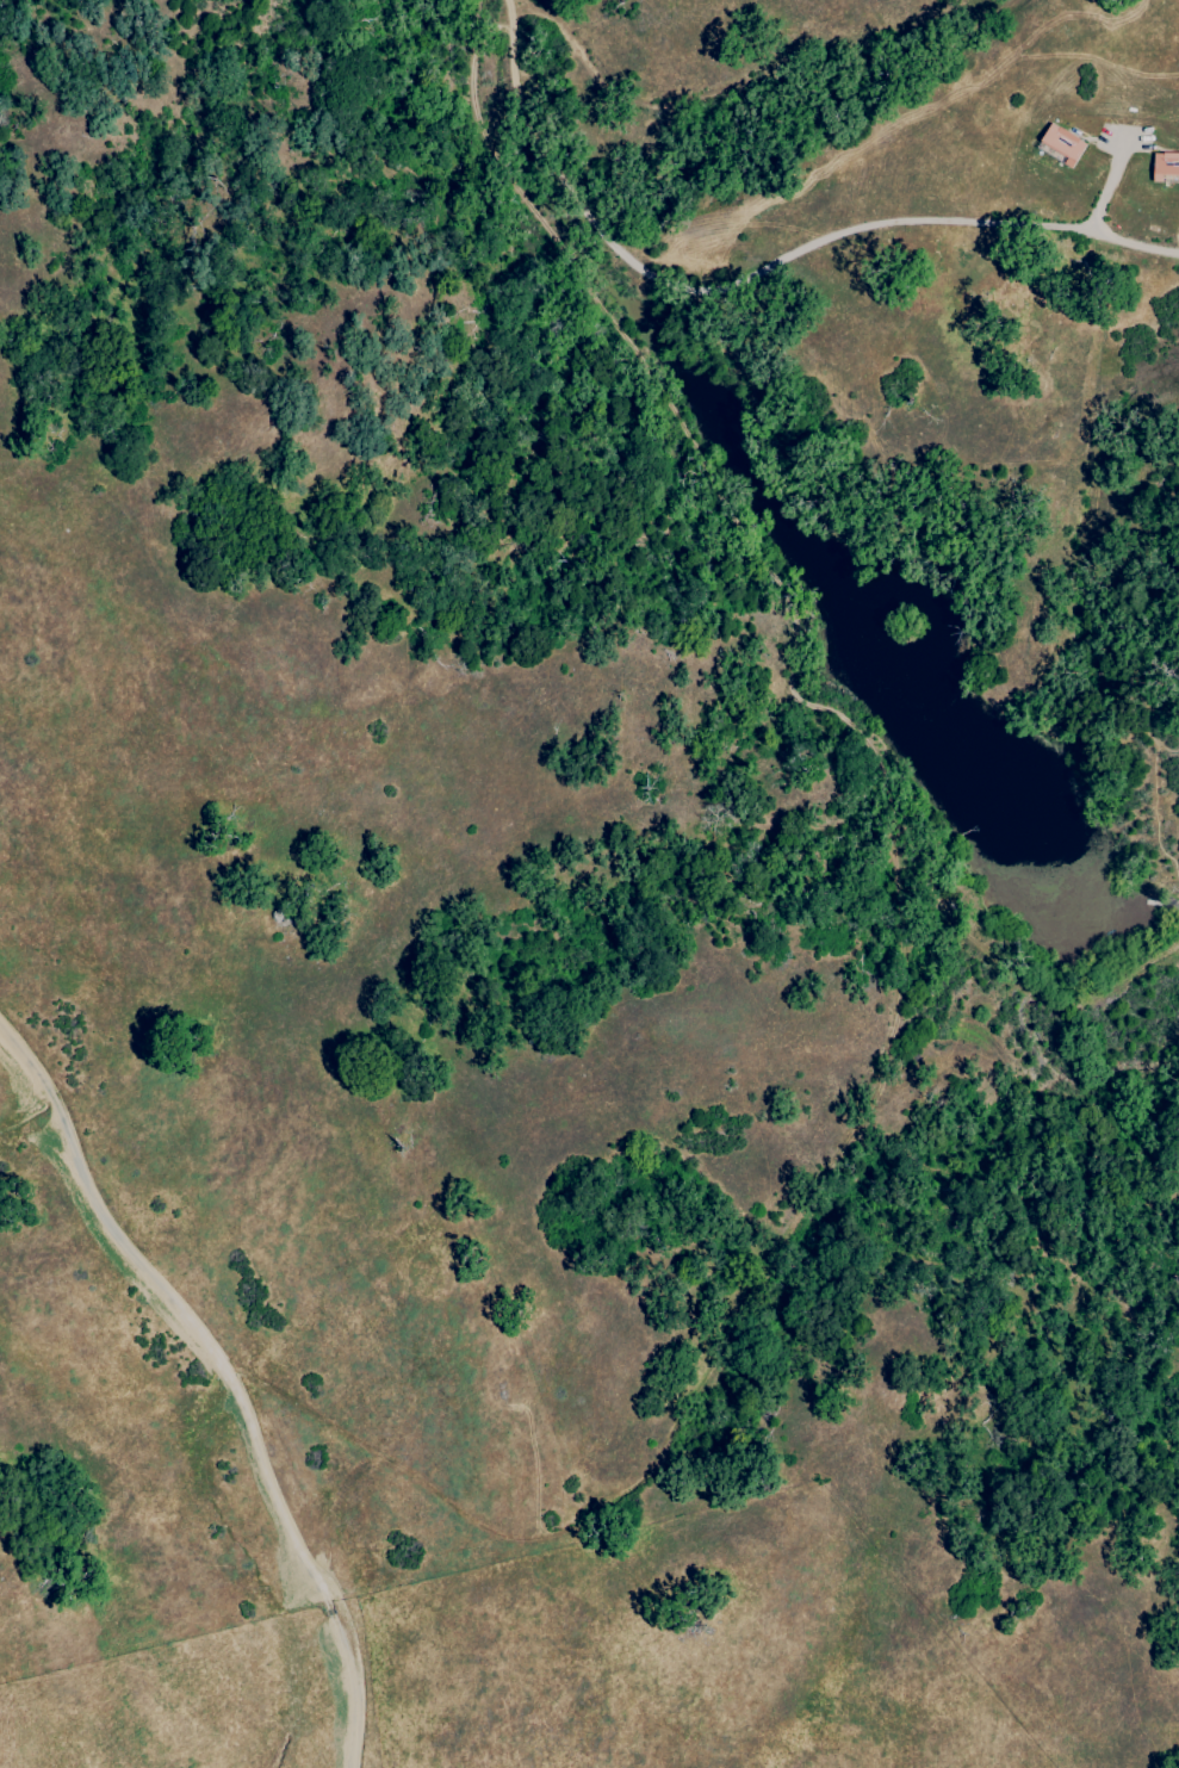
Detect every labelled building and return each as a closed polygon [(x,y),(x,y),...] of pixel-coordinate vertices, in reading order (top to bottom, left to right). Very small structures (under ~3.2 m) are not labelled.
[(1059,166),(1067,171),(1082,147),(1047,124),(1035,143),(1062,161),(1059,166)] [(1158,185),(1158,177),(1178,177),(1178,156),(1149,155),(1148,184),(1158,185)]
